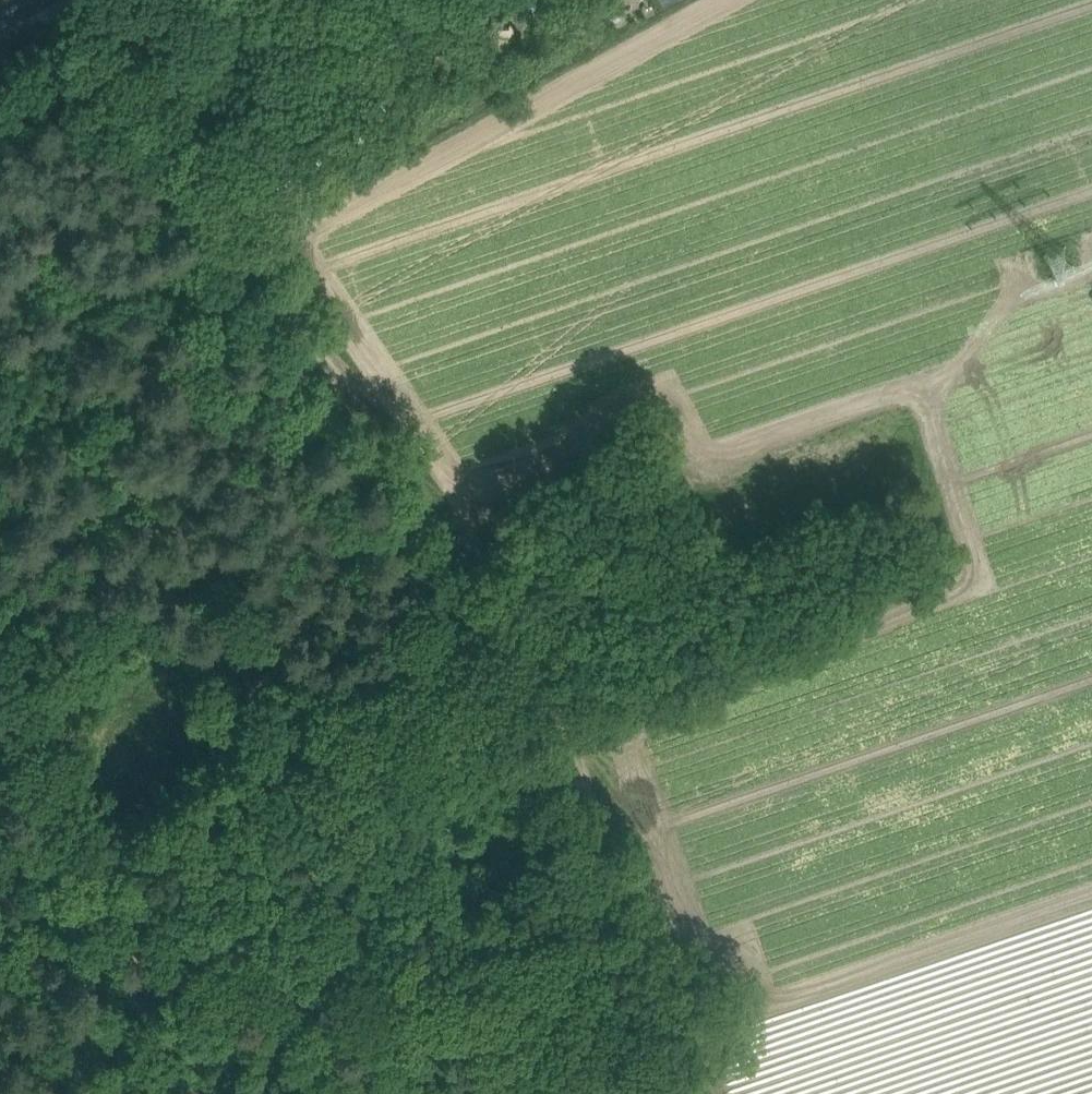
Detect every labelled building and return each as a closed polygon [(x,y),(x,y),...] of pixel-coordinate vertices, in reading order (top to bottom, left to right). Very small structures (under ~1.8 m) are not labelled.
[(508,13),(507,0),(491,0),(491,5),(491,7),(492,11),(493,24),(493,29),(509,28),(508,13)]
